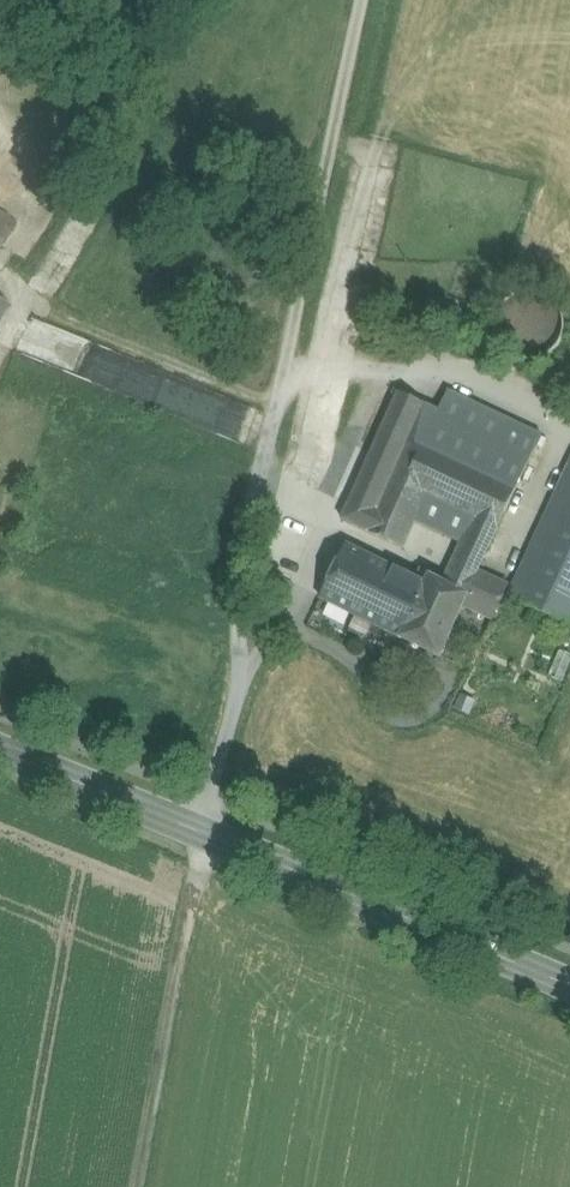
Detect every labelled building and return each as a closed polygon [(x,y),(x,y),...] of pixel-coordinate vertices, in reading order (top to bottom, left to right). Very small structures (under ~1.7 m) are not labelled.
[(0,213),(0,245),(14,221),(0,213)] [(432,409),(420,403),(419,406),(386,474),(424,492),(469,514),(493,526),(538,433),(443,387),(432,409)] [(395,395),(336,516),(359,527),(386,474),(419,406),(395,395)] [(510,599),(559,621),(569,626),(569,468),(510,599)] [(359,527),(397,546),(411,518),(424,492),(386,474),(359,527)] [(411,518),(456,540),(469,514),(424,492),(411,518)] [(438,577),(432,574),(428,583),(402,636),(440,655),(464,607),(488,619),(506,581),(473,565),(493,526),(469,514),(456,540),(438,577)] [(428,583),(352,546),(350,545),(324,598),(402,636),(428,583)]
